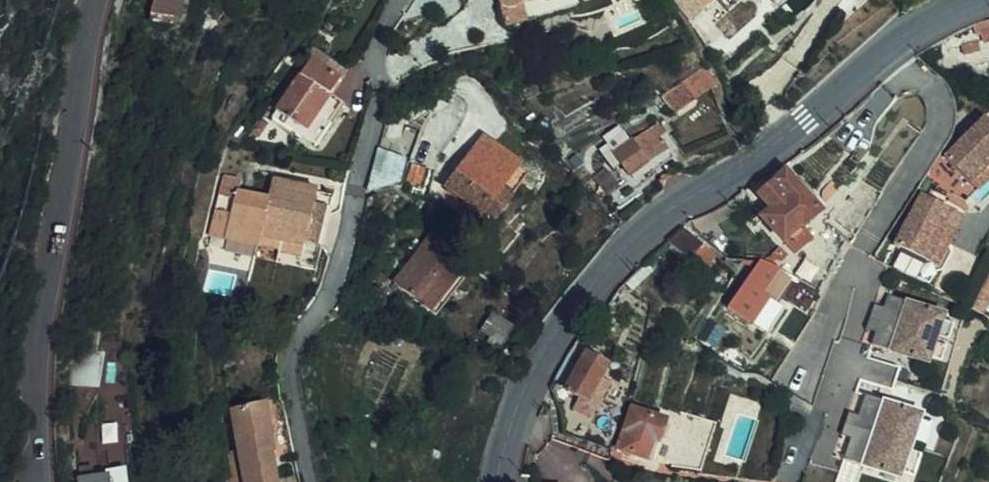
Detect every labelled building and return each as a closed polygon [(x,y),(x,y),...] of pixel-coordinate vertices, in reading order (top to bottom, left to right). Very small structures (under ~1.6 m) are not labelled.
[(155,6),(180,11),(182,0),(157,0),(155,6)] [(436,17),(461,3),(460,0),(426,0),(436,17)] [(508,19),(564,0),(503,0),(508,19)] [(988,38),(988,22),(981,25),(984,39),(988,38)] [(310,57),(341,80),(351,66),(312,35),(302,50),(310,57)] [(331,94),(341,80),(310,57),(270,112),(315,144),(343,103),(331,94)] [(668,95),(681,110),(714,81),(702,67),(668,95)] [(950,148),(975,176),(988,164),(988,115),(950,148)] [(669,146),(660,133),(666,129),(659,120),(616,150),(631,171),(669,146)] [(480,209),(517,161),(470,125),(432,174),(468,203),(470,200),(480,209)] [(371,188),(401,185),(408,158),(383,151),(371,188)] [(988,178),(988,164),(975,176),(982,184),(988,178)] [(209,225),(230,231),(240,171),(224,167),(209,225)] [(773,180),(766,172),(745,187),(785,237),(805,221),(808,224),(823,209),(789,167),(773,180)] [(876,179),(854,167),(828,210),(849,223),(876,179)] [(230,231),(255,238),(264,195),(239,188),(243,172),(240,171),(230,231)] [(334,188),(320,184),(319,189),(272,176),(267,196),(264,195),(255,238),(252,251),(290,260),(314,266),(334,188)] [(903,239),(926,253),(930,255),(949,219),(933,210),(941,196),(923,185),(896,235),(903,239)] [(949,219),(930,255),(939,260),(968,211),(941,196),(933,210),(949,219)] [(705,242),(685,224),(668,239),(690,258),(705,242)] [(432,314),(471,266),(434,237),(395,285),(432,314)] [(903,239),(891,258),(900,263),(915,274),(926,253),(903,239)] [(781,264),(763,255),(729,303),(753,319),(771,293),(764,288),(781,264)] [(311,278),(314,266),(290,260),(287,272),(311,278)] [(987,306),(988,303),(988,276),(974,298),(987,306)] [(937,335),(939,329),(944,314),(946,307),(889,291),(886,302),(881,315),(937,335)] [(875,299),(872,312),(881,315),(886,302),(875,299)] [(471,323),(500,341),(510,324),(482,307),(471,323)] [(868,324),(877,328),(881,315),(872,312),(868,324)] [(955,317),(944,314),(939,329),(951,332),(955,317)] [(931,352),(937,335),(881,315),(877,328),(873,340),(930,359),(931,352)] [(710,317),(699,334),(715,344),(726,327),(710,317)] [(949,339),(937,335),(931,352),(944,356),(949,339)] [(580,343),(558,380),(556,387),(561,396),(568,384),(591,399),(613,363),(580,343)] [(903,362),(875,353),(871,364),(899,374),(903,362)] [(99,384),(103,359),(79,355),(75,380),(99,384)] [(867,363),(863,375),(868,376),(871,364),(867,363)] [(895,386),(899,374),(871,364),(868,376),(895,386)] [(861,408),(873,412),(868,423),(915,440),(916,435),(924,414),(926,408),(868,388),(861,408)] [(253,392),(260,453),(282,450),(268,390),(253,392)] [(260,453),(253,392),(221,395),(230,481),(264,481),(260,453)] [(627,424),(622,437),(621,442),(643,450),(649,432),(654,434),(661,412),(627,402),(621,422),(627,424)] [(851,403),(847,416),(858,419),(861,408),(851,403)] [(861,408),(858,419),(868,423),(873,412),(861,408)] [(935,418),(924,414),(916,435),(928,439),(935,418)] [(858,419),(847,416),(845,422),(855,426),(858,419)] [(855,426),(865,431),(868,423),(858,419),(855,426)] [(616,436),(622,437),(627,424),(621,422),(616,436)] [(855,426),(845,422),(843,429),(853,432),(855,426)] [(915,440),(868,423),(865,431),(855,426),(853,432),(847,451),(904,473),(906,465),(913,444),(915,440)] [(924,447),(913,444),(906,465),(917,469),(924,447)] [(109,465),(85,468),(86,481),(111,481),(109,465)]
